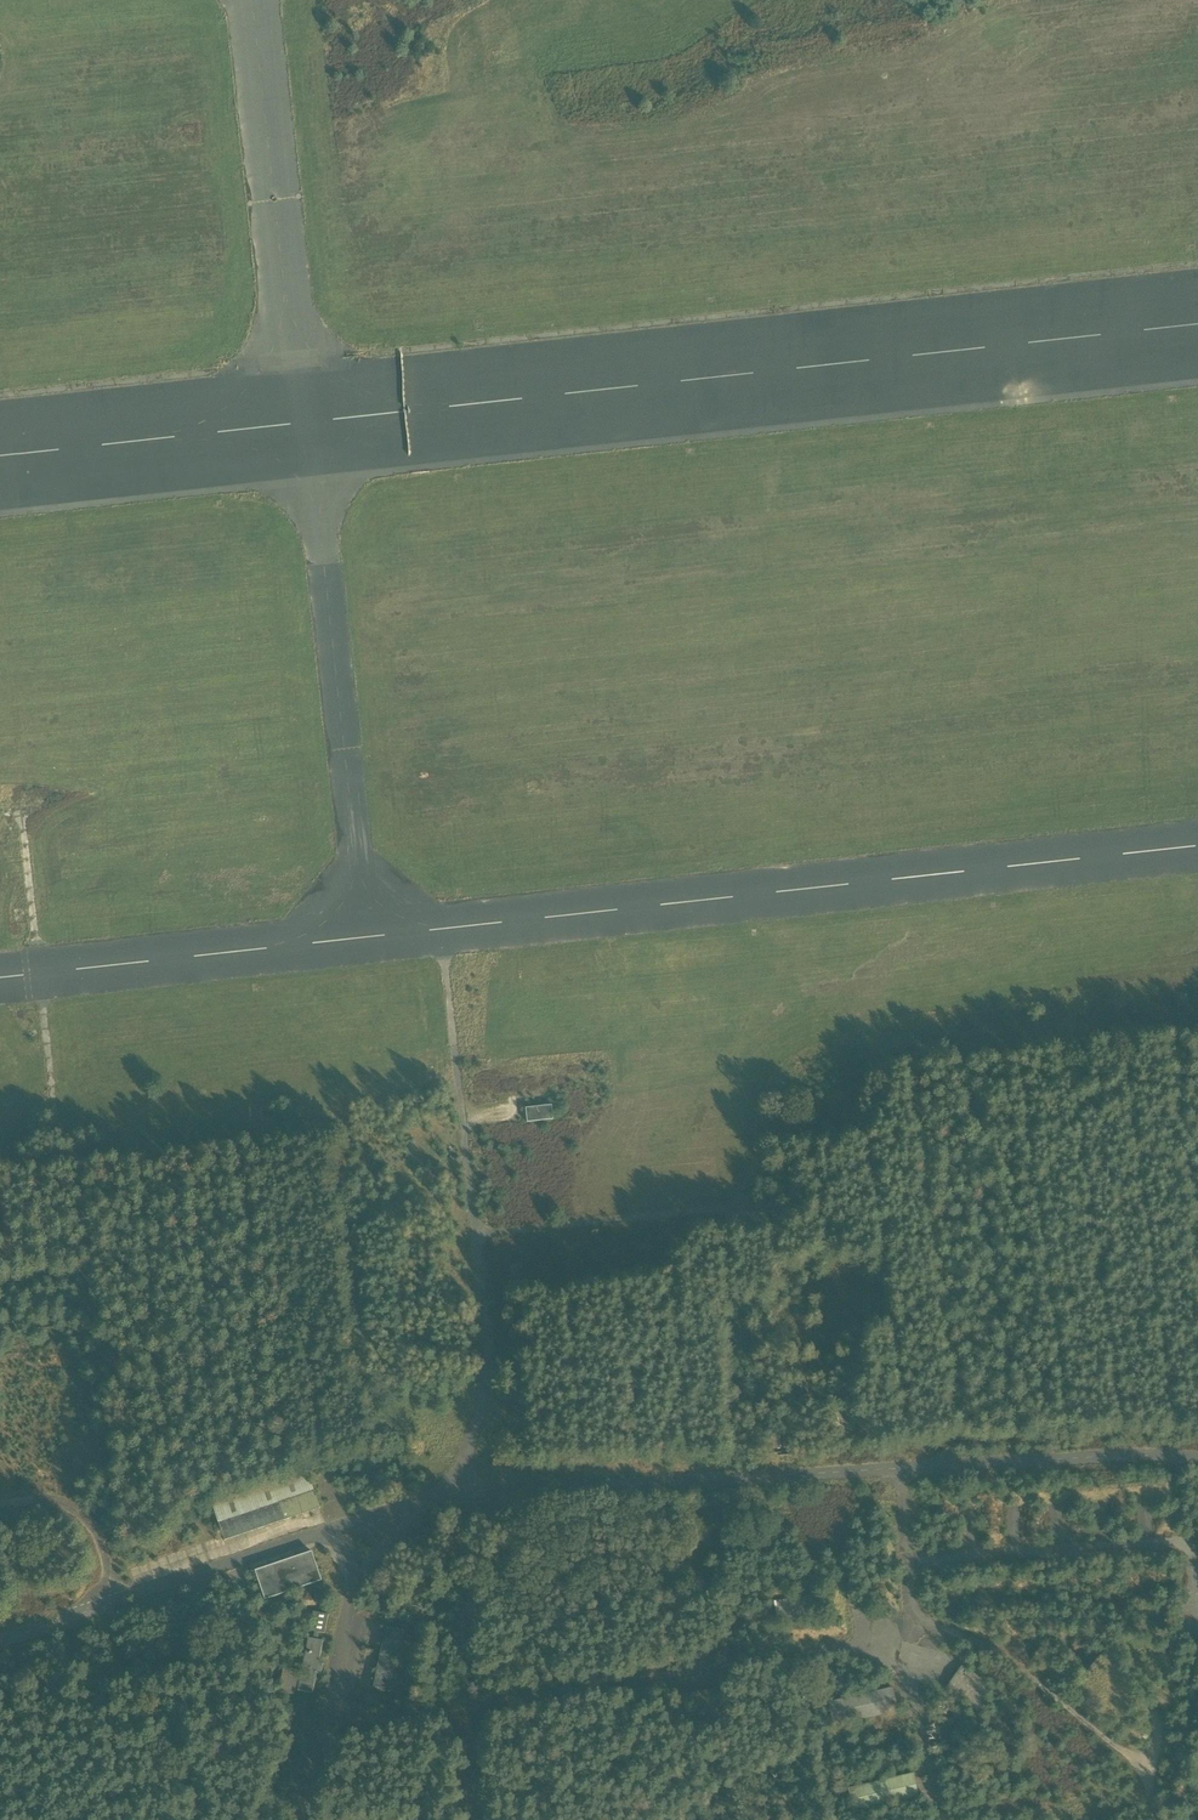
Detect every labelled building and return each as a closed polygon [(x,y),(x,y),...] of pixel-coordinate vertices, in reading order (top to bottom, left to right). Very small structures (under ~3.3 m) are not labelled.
[(524,1106),(525,1122),(551,1119),(550,1104),(524,1106)] [(756,1196),(757,1212),(778,1210),(776,1194),(756,1196)] [(212,1503),(225,1540),(320,1507),(308,1470),(212,1503)] [(255,1570),(264,1599),(323,1581),(313,1551),(255,1570)] [(284,1692),(293,1694),(294,1689),(311,1693),(315,1673),(319,1674),(322,1662),(317,1661),(321,1641),(315,1640),(317,1633),(322,1634),(326,1615),(312,1612),(309,1632),(313,1632),(312,1640),(305,1638),(299,1672),(282,1668),(278,1691),(284,1692)] [(371,1690),(391,1694),(404,1631),(384,1627),(371,1690)] [(827,1700),(832,1724),(899,1709),(894,1686),(827,1700)] [(846,1789),(851,1813),(919,1798),(914,1775),(846,1789)]
